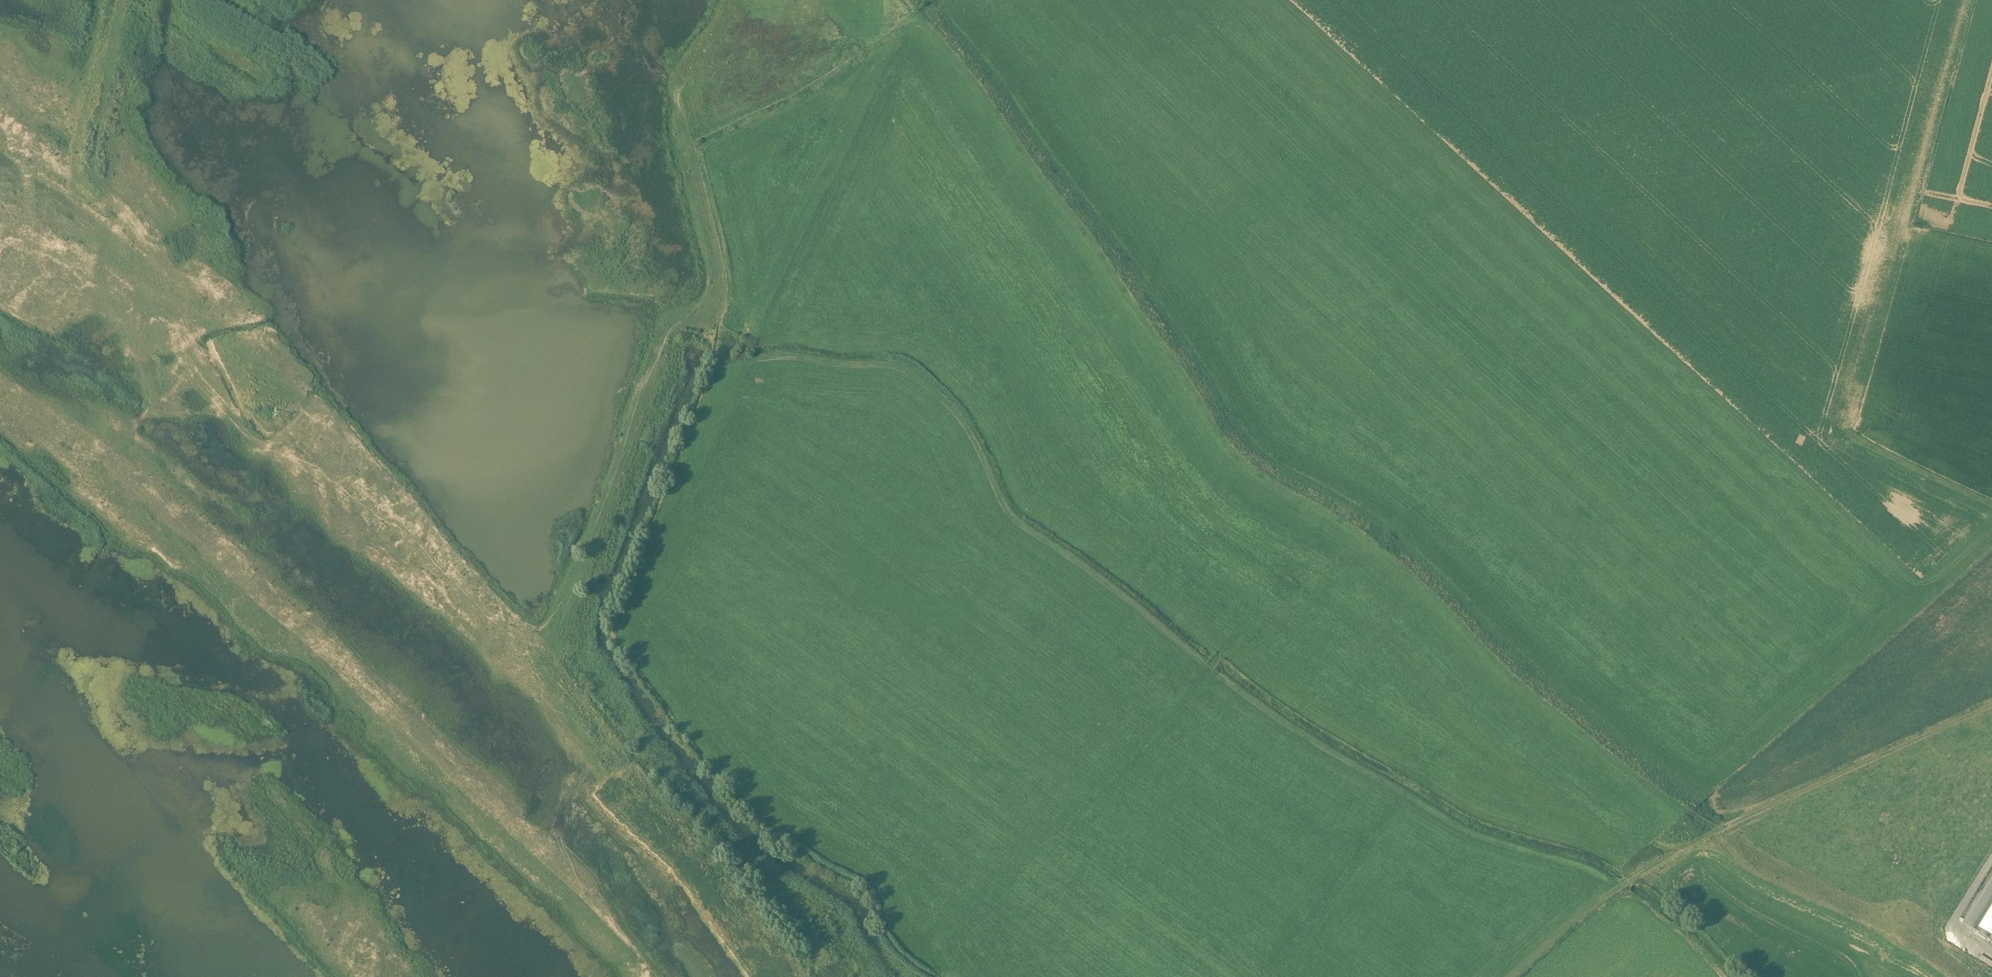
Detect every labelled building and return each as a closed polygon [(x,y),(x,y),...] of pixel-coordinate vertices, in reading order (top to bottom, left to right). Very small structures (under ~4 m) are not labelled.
[(1963,923),(1991,940),(1991,877),(1963,923)]
